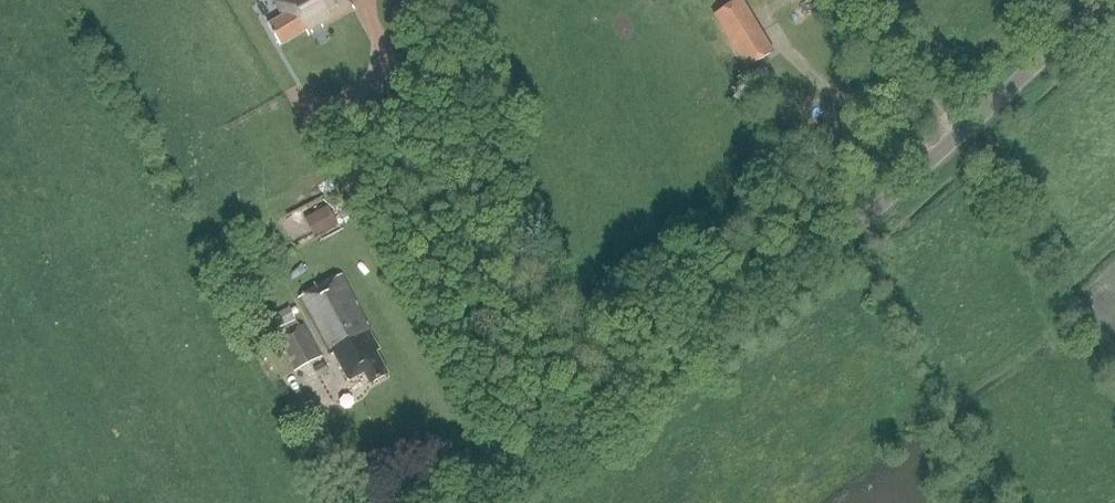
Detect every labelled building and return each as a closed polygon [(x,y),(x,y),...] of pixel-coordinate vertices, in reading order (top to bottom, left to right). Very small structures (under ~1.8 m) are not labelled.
[(354,6),(351,0),(273,0),(283,17),(269,25),(281,44),(306,29),(309,34),(354,6)] [(746,68),(774,50),(744,0),(737,0),(713,14),(746,68)] [(328,205),(305,218),(316,238),(339,226),(328,205)] [(371,383),(389,373),(377,350),(380,348),(342,277),(300,299),(334,364),(338,362),(348,381),(364,371),(371,383)] [(321,357),(303,323),(277,337),(295,371),(321,357)] [(313,366),(319,377),(329,372),(324,361),(313,366)]
